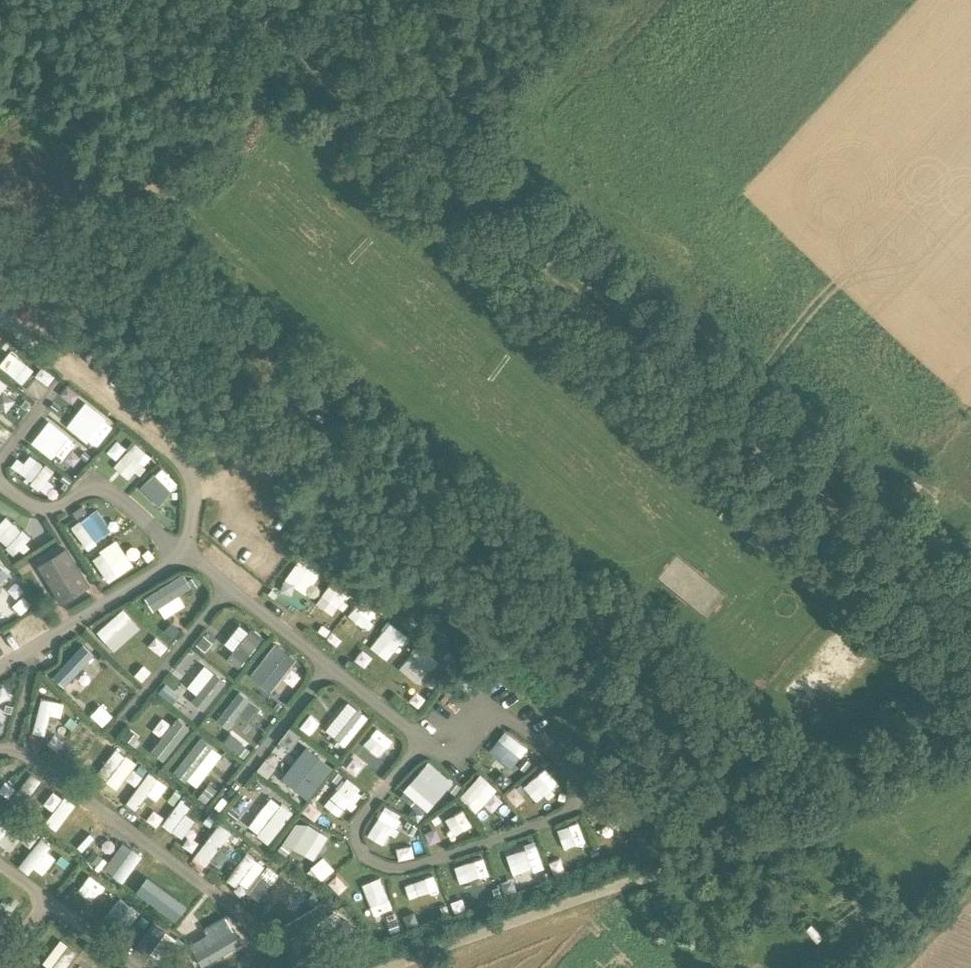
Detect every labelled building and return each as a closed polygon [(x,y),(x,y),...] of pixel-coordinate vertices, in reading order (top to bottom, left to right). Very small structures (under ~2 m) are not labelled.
[(35,370),(11,351),(0,365),(0,368),(23,386),(35,370)] [(81,410),(88,401),(75,392),(69,401),(81,410)] [(76,423),(98,445),(113,431),(91,408),(76,423)] [(115,470),(133,481),(150,454),(133,442),(115,470)] [(90,456),(85,451),(81,456),(86,461),(90,456)] [(38,458),(23,478),(41,492),(56,472),(38,458)] [(161,464),(148,482),(166,496),(179,478),(161,464)] [(82,506),(73,513),(77,518),(86,511),(82,506)] [(100,508),(71,526),(85,550),(115,531),(100,508)] [(0,523),(0,541),(8,558),(31,547),(15,516),(0,523)] [(154,557),(149,550),(143,555),(148,562),(154,557)] [(63,609),(92,590),(67,551),(38,569),(63,609)] [(658,576),(703,617),(722,596),(678,555),(658,576)] [(8,574),(0,566),(0,583),(8,574)] [(183,575),(146,598),(154,611),(159,608),(165,618),(185,606),(179,596),(191,588),(183,575)] [(336,578),(319,603),(334,613),(351,588),(336,578)] [(278,594),(272,590),(269,594),(275,599),(278,594)] [(24,596),(13,606),(21,615),(32,604),(24,596)] [(389,613),(381,607),(379,610),(386,616),(389,613)] [(124,610),(98,632),(114,652),(141,629),(124,610)] [(411,617),(409,619),(406,622),(413,628),(416,625),(417,623),(411,617)] [(370,648),(391,660),(408,632),(388,619),(370,648)] [(322,625),(318,631),(326,637),(330,631),(322,625)] [(239,668),(264,637),(253,628),(242,643),(233,636),(221,652),(229,658),(228,659),(239,668)] [(196,645),(205,652),(213,643),(204,635),(196,645)] [(162,655),(169,646),(157,637),(150,646),(162,655)] [(277,645),(253,676),(272,691),(297,660),(277,645)] [(84,646),(53,678),(64,688),(94,656),(84,646)] [(399,665),(416,684),(438,664),(421,646),(399,665)] [(452,656),(448,652),(443,657),(448,661),(452,656)] [(458,663),(454,659),(450,664),(454,667),(458,663)] [(204,711),(226,682),(205,665),(188,687),(197,695),(192,702),(204,711)] [(144,666),(135,676),(142,682),(151,672),(144,666)] [(86,688),(97,676),(88,667),(77,679),(86,688)] [(159,693),(173,704),(180,695),(167,684),(159,693)] [(229,729),(250,701),(239,693),(218,721),(229,729)] [(62,721),(66,705),(43,699),(34,735),(47,738),(51,719),(62,721)] [(13,707),(6,705),(4,712),(12,714),(13,707)] [(101,705),(91,716),(103,727),(113,716),(101,705)] [(345,746),(368,718),(358,710),(335,739),(345,746)] [(70,718),(65,725),(71,731),(77,724),(70,718)] [(163,762),(189,728),(178,719),(151,753),(163,762)] [(318,723),(309,732),(320,743),(329,734),(318,723)] [(85,761),(100,742),(81,727),(60,754),(71,762),(77,754),(85,761)] [(271,755),(281,761),(297,735),(287,729),(271,755)] [(379,729),(372,739),(365,733),(358,743),(386,762),(400,743),(379,729)] [(131,731),(125,739),(133,745),(139,737),(131,731)] [(511,772),(532,752),(515,734),(494,754),(511,772)] [(202,738),(175,773),(186,782),(188,780),(197,787),(222,756),(213,749),(214,748),(202,738)] [(251,751),(242,745),(236,752),(244,759),(251,751)] [(118,791),(137,766),(117,750),(97,775),(118,791)] [(305,797),(330,766),(320,758),(308,773),(301,768),(292,780),(299,785),(295,790),(305,797)] [(265,760),(257,771),(268,778),(276,768),(265,760)] [(424,805),(449,777),(432,762),(407,790),(424,805)] [(141,765),(136,771),(143,776),(148,770),(141,765)] [(523,786),(538,804),(562,783),(547,766),(523,786)] [(31,774),(10,802),(20,810),(41,781),(31,774)] [(158,803),(169,788),(149,774),(127,805),(137,812),(148,796),(158,803)] [(495,813),(508,801),(484,774),(461,795),(478,813),(487,804),(495,813)] [(354,810),(361,788),(342,781),(337,796),(327,793),(322,808),(341,815),(344,807),(354,810)] [(217,791),(209,784),(202,792),(211,798),(217,791)] [(268,844),(293,813),(283,804),(281,806),(271,798),(249,825),(259,834),(258,836),(268,844)] [(55,835),(76,808),(66,800),(45,827),(55,835)] [(191,825),(183,818),(190,807),(181,801),(163,825),(181,839),(191,825)] [(387,846),(402,817),(383,807),(368,835),(387,846)] [(6,832),(16,820),(0,808),(0,828),(6,832)] [(231,808),(226,815),(235,822),(240,816),(231,808)] [(448,820),(456,837),(474,829),(466,813),(448,820)] [(210,815),(204,823),(210,827),(216,819),(210,815)] [(557,832),(564,848),(575,843),(579,851),(593,846),(583,822),(557,832)] [(205,867),(213,856),(224,842),(231,833),(220,824),(194,858),(205,867)] [(502,872),(524,862),(526,865),(542,858),(534,839),(495,856),(502,872)] [(42,876),(56,859),(48,853),(52,848),(42,840),(20,867),(30,875),(35,869),(42,876)] [(243,840),(239,844),(246,850),(250,845),(243,840)] [(590,852),(593,858),(599,855),(596,849),(590,852)] [(103,858),(94,851),(87,859),(97,866),(103,858)] [(143,859),(132,851),(128,857),(120,851),(105,872),(123,886),(143,859)] [(250,891),(266,869),(247,855),(228,881),(238,888),(240,884),(250,891)] [(459,885),(492,875),(486,855),(453,865),(459,885)] [(434,874),(415,881),(422,901),(442,894),(434,874)] [(148,877),(137,892),(176,921),(187,907),(148,877)] [(292,916),(307,896),(294,884),(293,886),(284,879),(264,903),(271,910),(278,903),(292,916)] [(88,882),(74,901),(82,907),(95,887),(88,882)] [(367,894),(376,916),(395,909),(386,886),(367,894)] [(313,894),(306,900),(311,905),(317,899),(313,894)] [(20,905),(8,895),(0,905),(0,931),(20,905)] [(116,895),(102,922),(127,935),(141,909),(116,895)] [(308,941),(332,927),(327,918),(329,917),(323,906),(280,930),(286,942),(303,932),(308,941)] [(393,912),(386,915),(388,921),(396,918),(393,912)] [(242,943),(227,917),(204,930),(207,935),(191,945),(203,967),(242,943)] [(397,921),(388,924),(392,932),(400,929),(397,921)] [(348,922),(342,925),(346,933),(352,930),(348,922)] [(155,965),(178,943),(162,928),(140,950),(155,965)] [(63,932),(36,965),(40,967),(54,967),(70,948),(75,943),(63,932)] [(76,953),(70,948),(55,967),(65,967),(76,953)]
